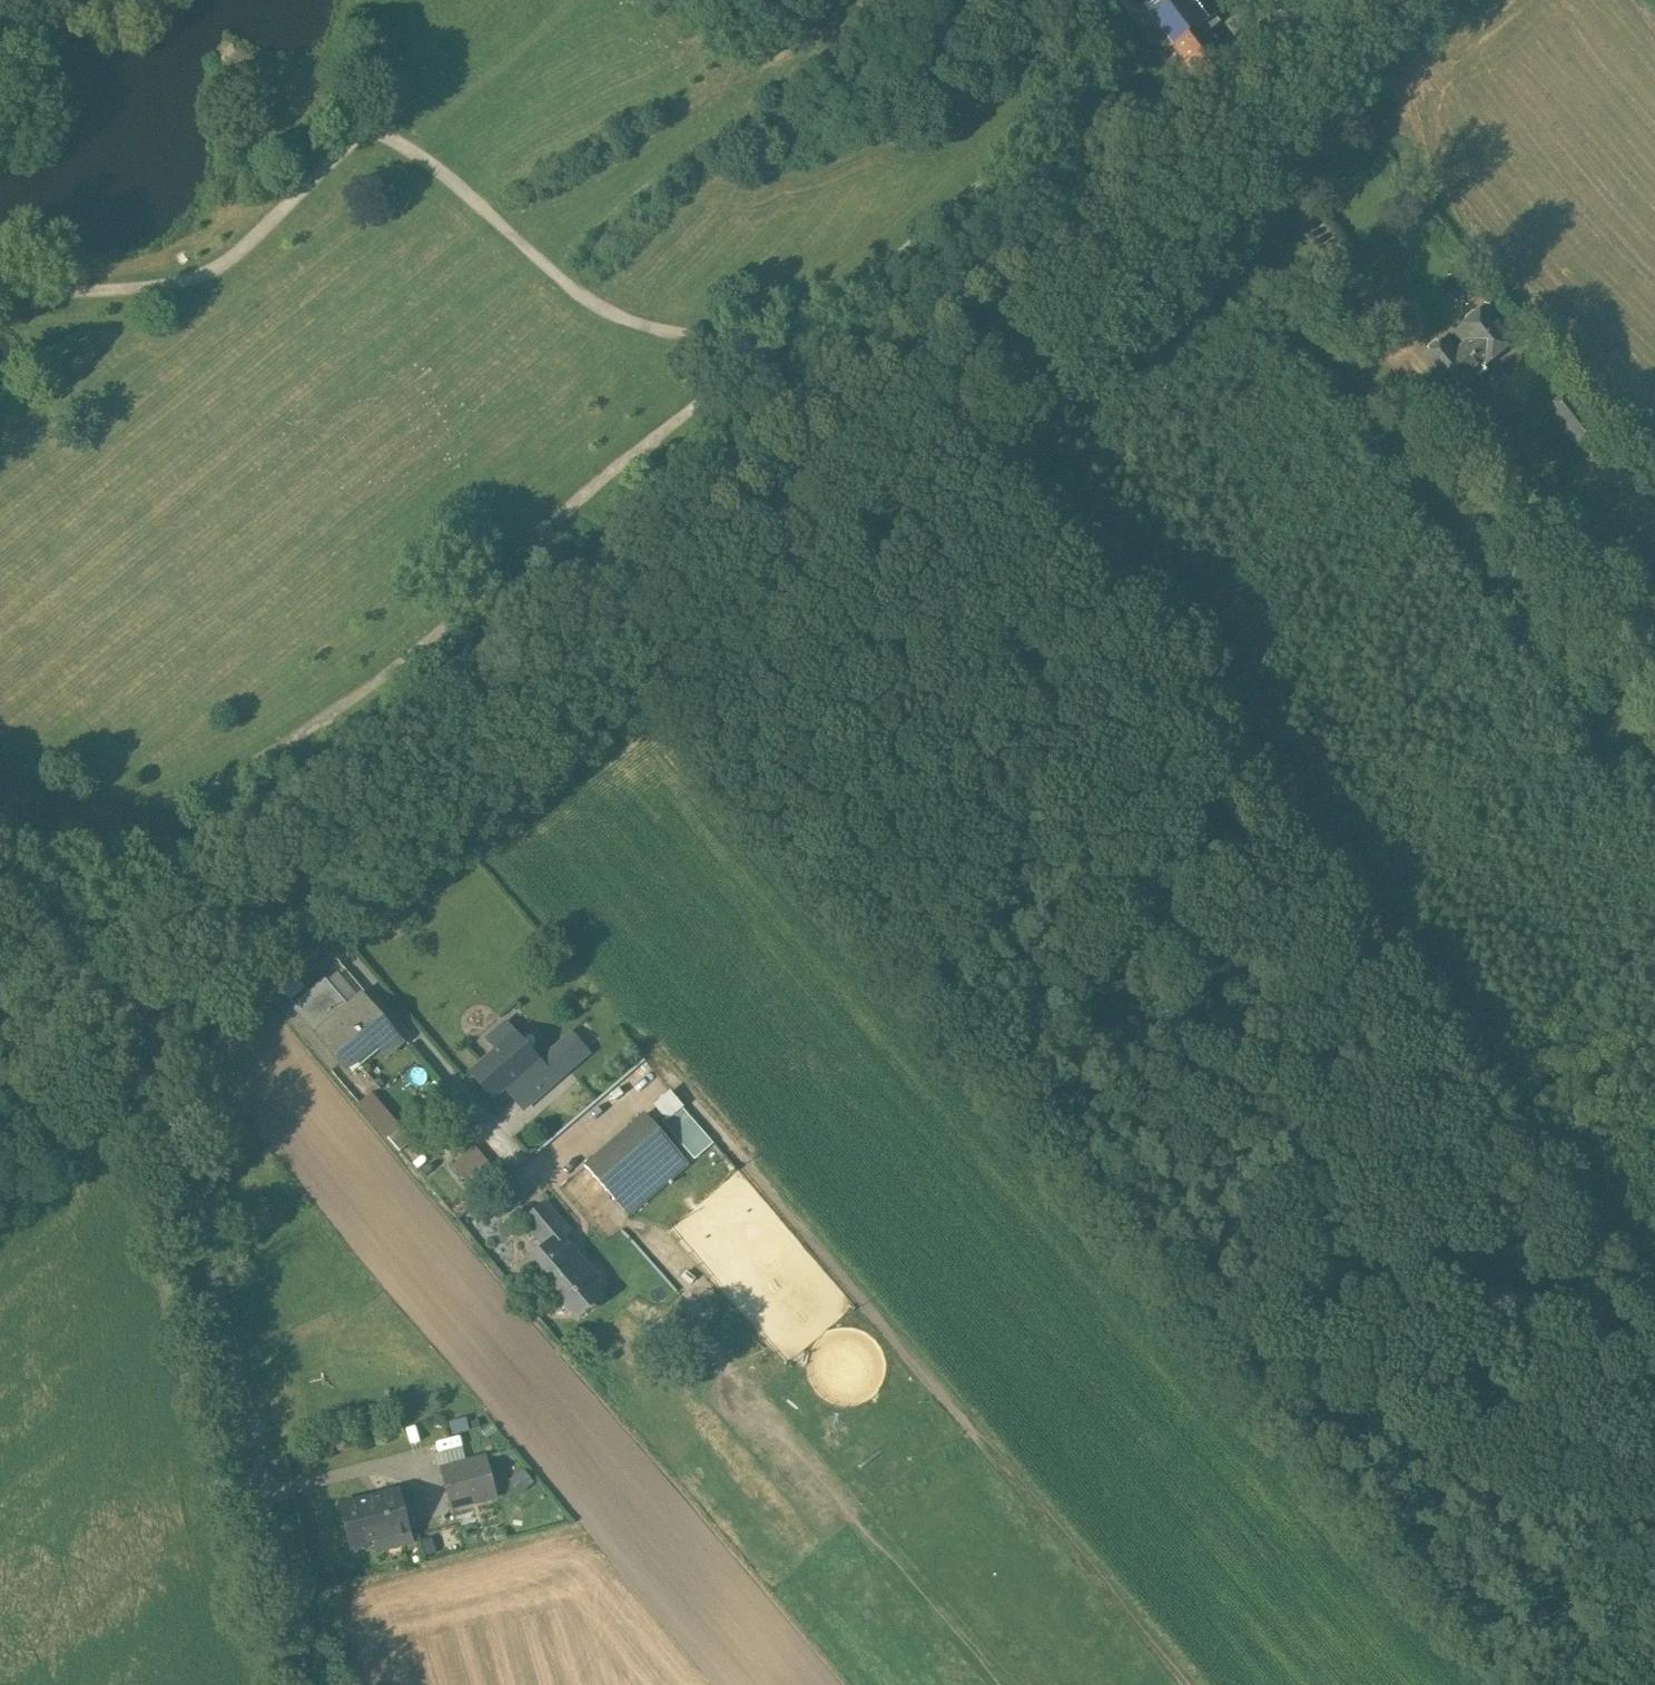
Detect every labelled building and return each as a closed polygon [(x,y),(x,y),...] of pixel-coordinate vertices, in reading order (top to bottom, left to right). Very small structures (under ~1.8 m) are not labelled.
[(1170,1),(1192,31),(1193,32),(1212,18),(1222,10),(1214,0),(1172,0),(1170,1)] [(1212,18),(1193,32),(1192,31),(1184,38),(1189,45),(1179,53),(1185,62),(1181,65),(1196,84),(1207,75),(1210,80),(1222,70),(1219,66),(1230,57),(1211,30),(1217,25),(1212,18)] [(1483,309),(1478,313),(1471,313),(1464,319),(1462,325),(1453,333),(1463,345),(1481,368),(1482,367),(1510,341),(1483,309)] [(1454,352),(1444,340),(1424,357),(1442,379),(1467,409),(1479,399),(1468,386),(1485,370),(1482,367),(1481,368),(1463,345),(1454,352)] [(1537,390),(1524,374),(1507,387),(1521,404),(1537,390)] [(1467,409),(1442,379),(1430,390),(1454,420),(1467,409)] [(1572,437),(1587,429),(1572,399),(1557,407),(1572,437)] [(347,1011),(325,985),(298,1010),(319,1034),(347,1011)] [(403,1042),(365,996),(347,1011),(319,1034),(319,1035),(344,1065),(373,1041),(386,1056),(403,1042)] [(539,1061),(494,1100),(512,1121),(590,1055),(572,1033),(539,1061)] [(516,1034),(470,1073),(494,1100),(539,1061),(516,1034)] [(413,1141),(373,1094),(360,1105),(400,1152),(413,1141)] [(685,1103),(666,1119),(699,1158),(718,1141),(685,1103)] [(643,1116),(586,1167),(615,1200),(673,1149),(643,1116)] [(476,1147),(454,1166),(477,1193),(499,1174),(476,1147)] [(673,1149),(615,1200),(629,1214),(687,1165),(673,1149)] [(572,1233),(546,1202),(523,1222),(545,1248),(557,1237),(561,1242),(572,1233)] [(561,1242),(557,1237),(545,1248),(544,1249),(547,1252),(521,1274),(535,1291),(540,1287),(561,1311),(596,1282),(561,1242)] [(485,1458),(440,1470),(450,1507),(495,1495),(485,1458)] [(398,1492),(341,1507),(351,1547),(408,1532),(398,1492)]
